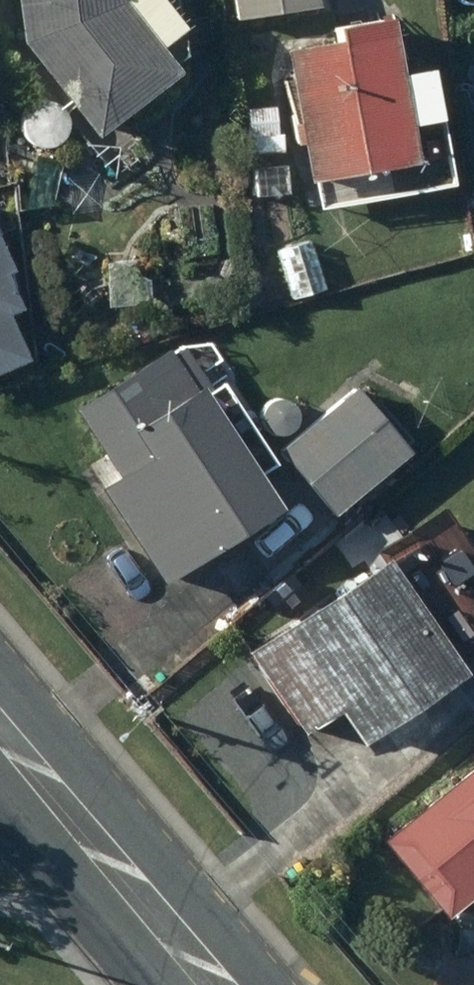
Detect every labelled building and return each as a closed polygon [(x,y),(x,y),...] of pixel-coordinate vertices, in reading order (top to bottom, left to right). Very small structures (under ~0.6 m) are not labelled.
[(183,27),(163,0),(17,0),(23,40),(94,133),(176,69),(158,46),(183,27)] [(235,17),(317,6),(316,0),(233,0),(235,17)] [(284,45),(310,178),(414,158),(408,125),(442,118),(432,67),(400,73),(389,14),(333,25),(335,35),(284,45)] [(274,107),(243,108),(245,151),(283,150),(282,134),(275,135),(274,107)] [(287,164),(253,166),(254,193),(288,191),(287,164)] [(26,360),(6,312),(18,307),(4,274),(13,271),(0,241),(0,371),(26,360)] [(278,250),(288,297),(323,290),(313,243),(278,250)] [(76,405),(120,478),(103,488),(160,582),(279,510),(207,390),(211,388),(185,345),(172,353),(169,348),(76,405)] [(353,388),(280,448),(335,514),(407,453),(353,388)] [(342,527),(370,561),(398,537),(370,503),(342,527)] [(467,674),(433,623),(446,615),(404,551),(249,651),(303,734),(338,710),(360,744),(467,674)] [(380,837),(443,917),(473,893),(473,763),(380,837)]
